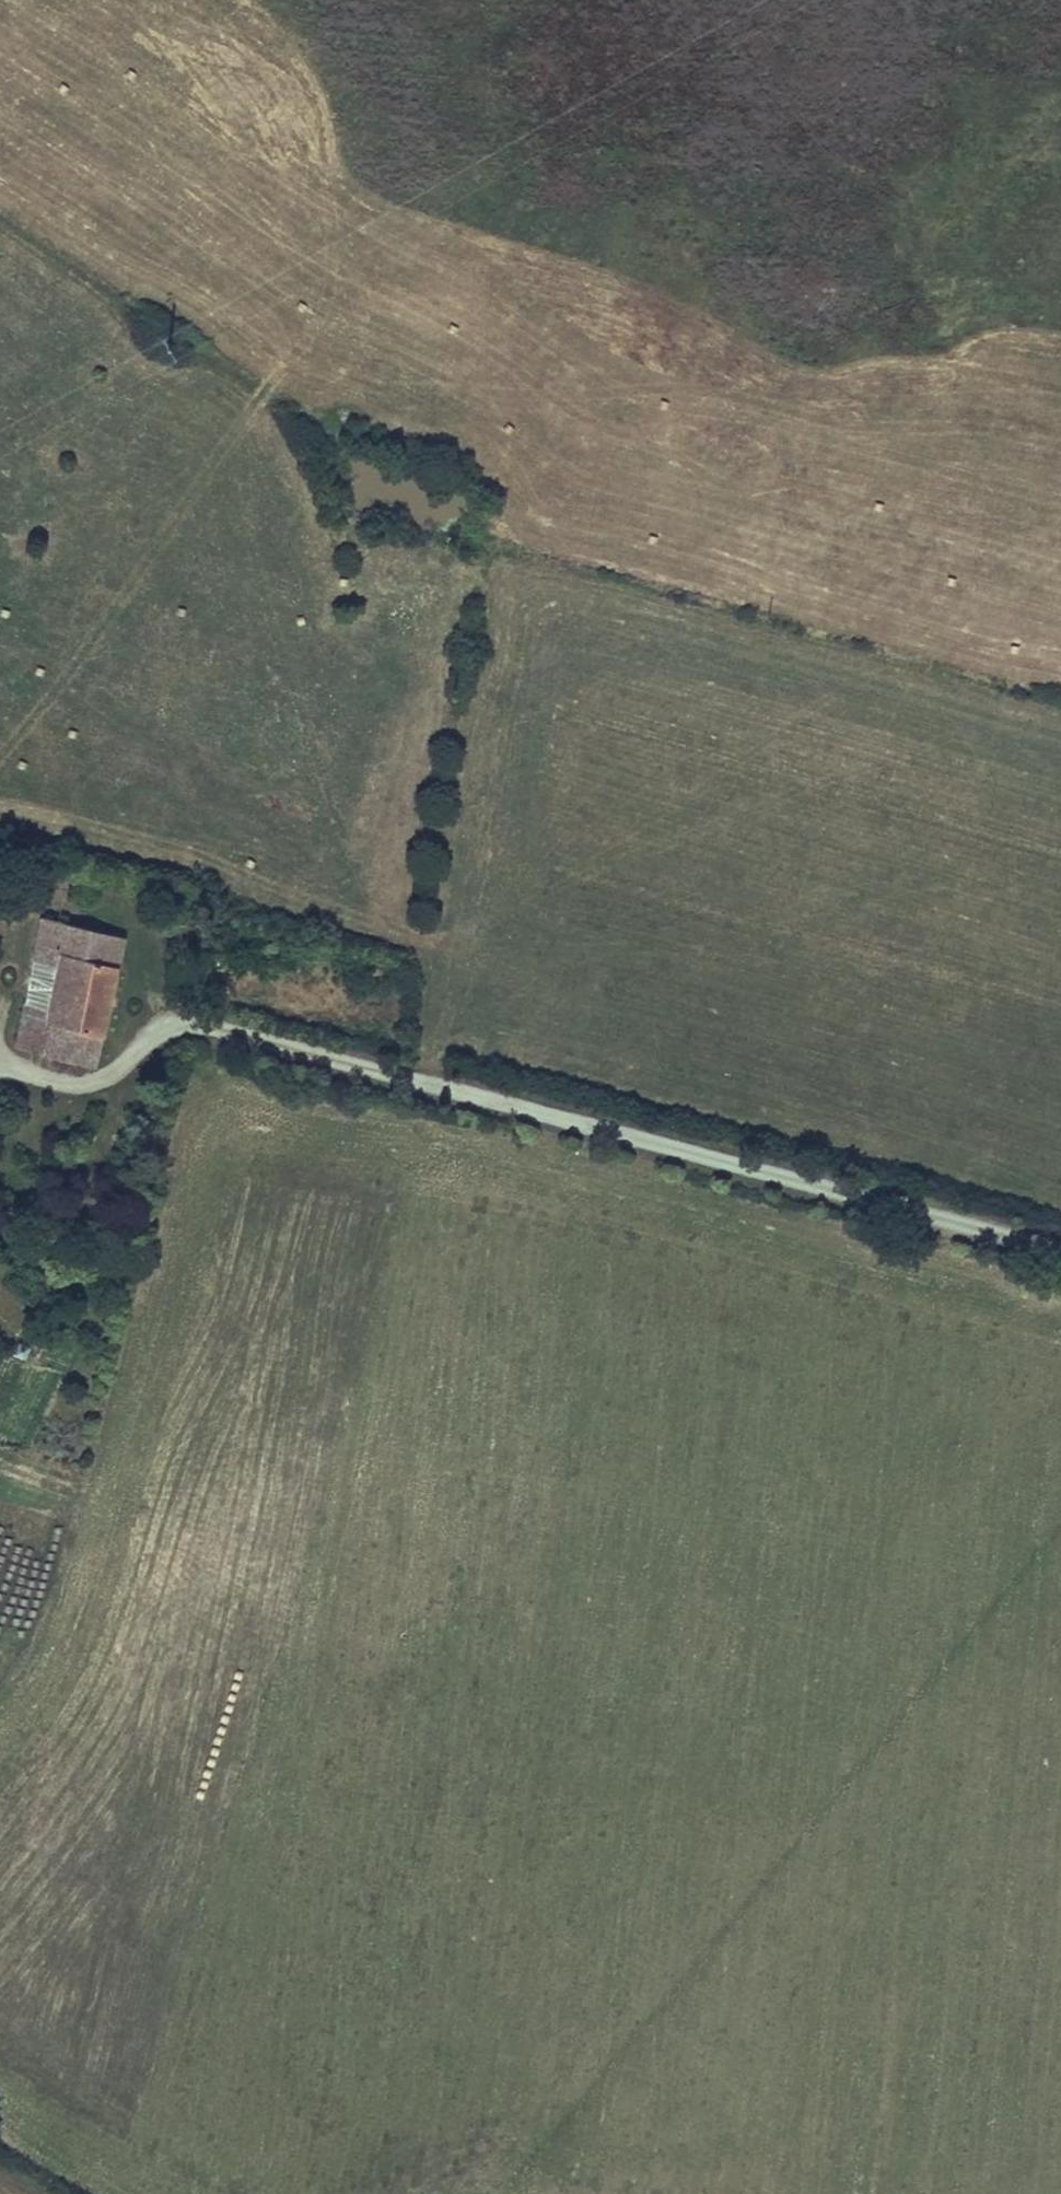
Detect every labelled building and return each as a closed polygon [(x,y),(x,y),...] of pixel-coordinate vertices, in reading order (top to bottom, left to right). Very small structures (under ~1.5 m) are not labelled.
[(79,1076),(113,949),(37,931),(27,973),(49,980),(38,1021),(15,1015),(4,1057),(79,1076)]
